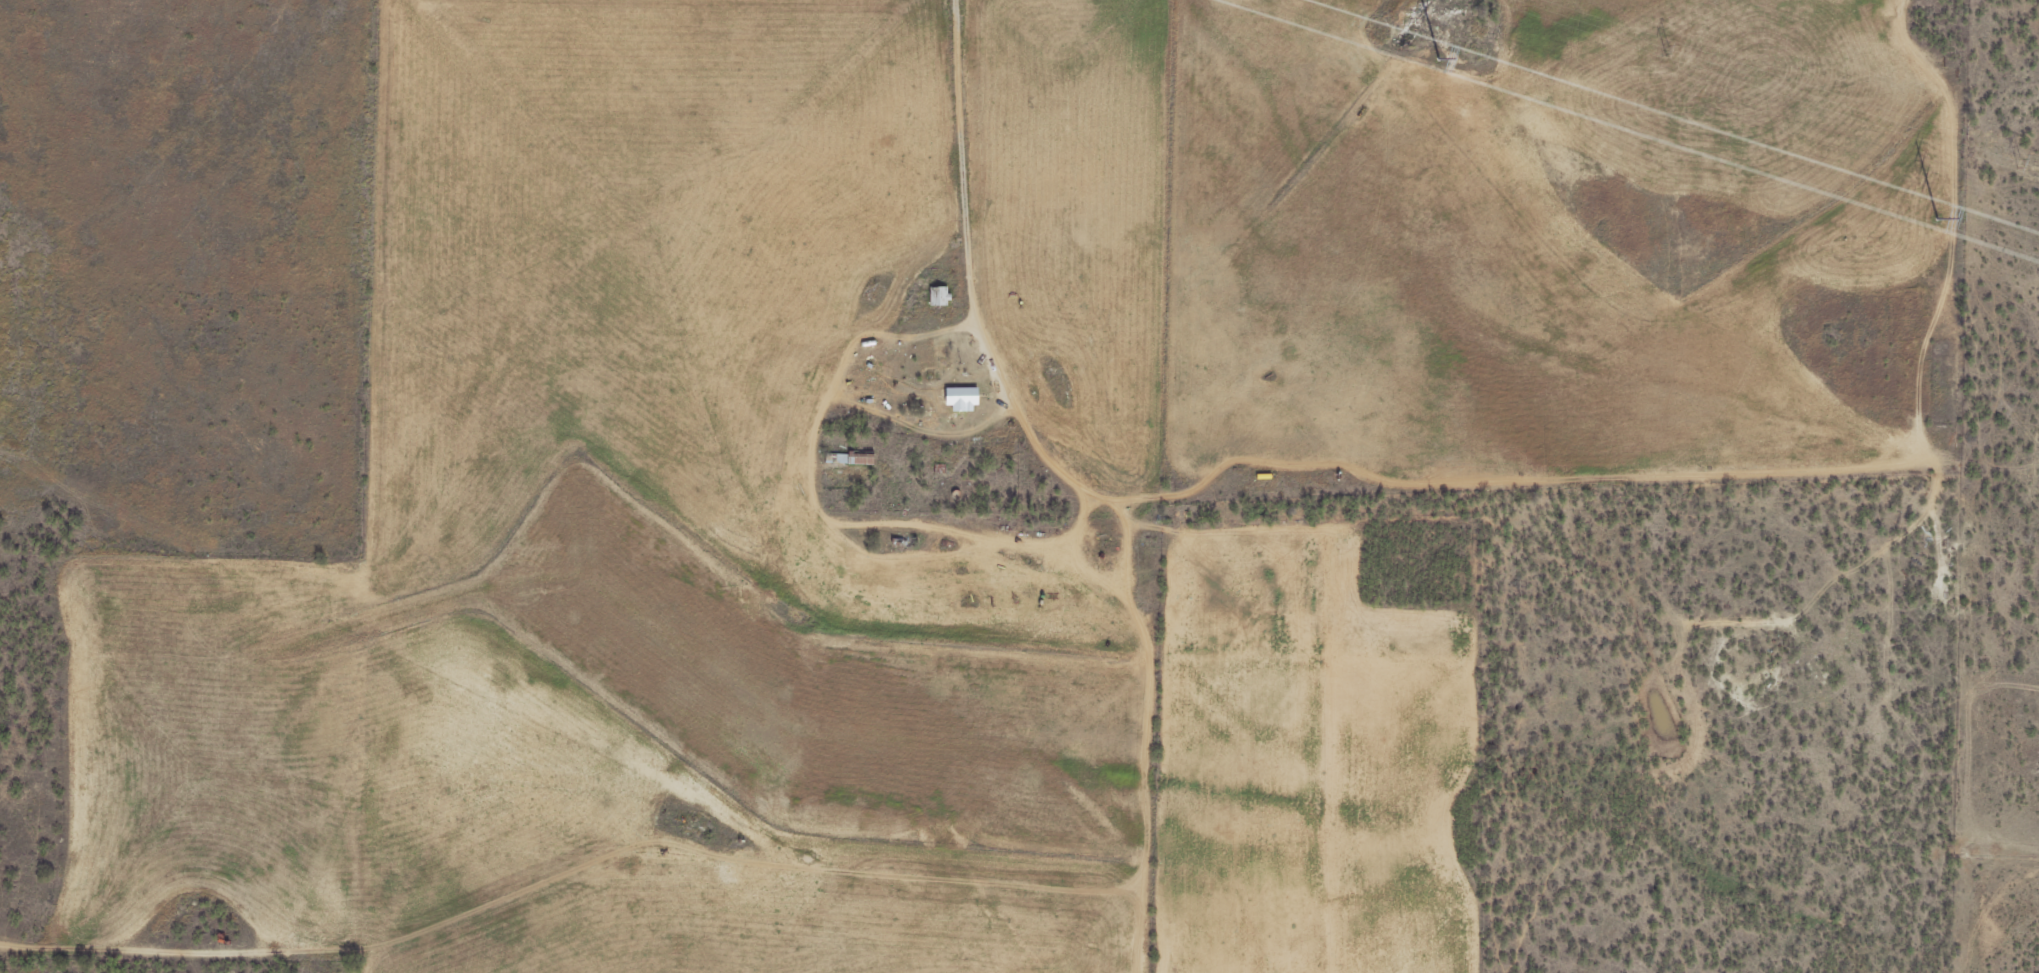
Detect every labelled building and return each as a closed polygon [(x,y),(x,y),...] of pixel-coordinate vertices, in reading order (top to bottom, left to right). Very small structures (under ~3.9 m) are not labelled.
[(928,288),(928,308),(946,308),(946,288),(928,288)] [(943,407),(953,407),(953,417),(966,417),(966,412),(974,412),(974,388),(943,388),(943,407)] [(824,454),(824,466),(872,466),(872,454),(824,454)]
